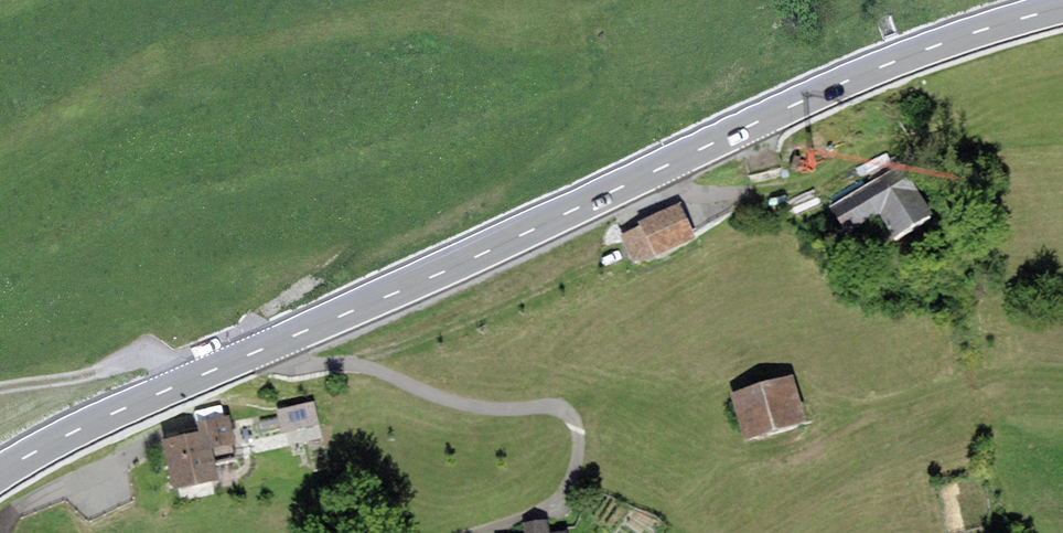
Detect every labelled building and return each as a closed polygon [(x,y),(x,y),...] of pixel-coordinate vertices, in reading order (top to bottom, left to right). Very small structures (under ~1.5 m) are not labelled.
[(906,167),(835,210),(853,239),(884,220),(901,248),(941,223),(906,167)] [(645,231),(626,240),(639,268),(662,257),(665,263),(702,246),(684,207),(643,226),(645,231)] [(799,381),(736,398),(749,447),(813,429),(799,381)] [(322,426),(317,405),(279,414),(284,435),(322,426)] [(203,436),(167,445),(180,499),(226,487),(218,455),(239,449),(232,419),(201,426),(203,436)] [(551,522),(526,526),(527,532),(552,532),(551,522)]
